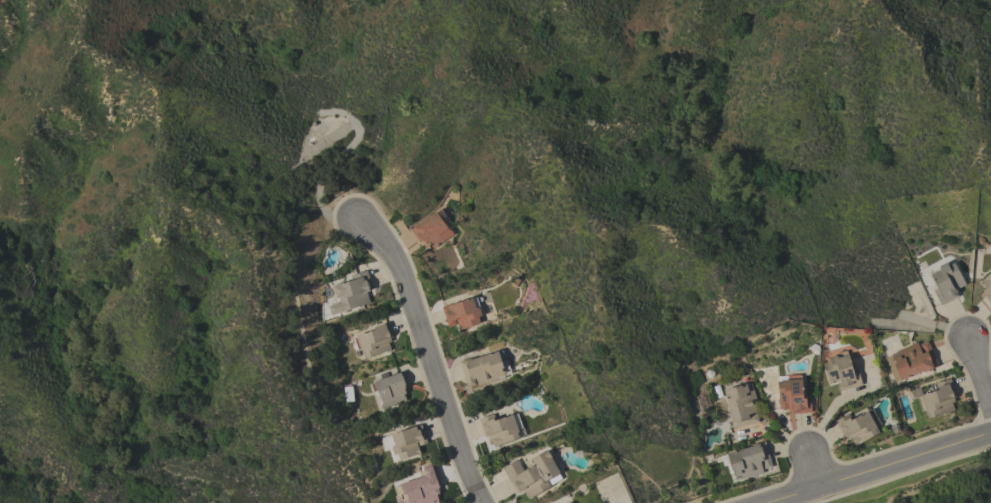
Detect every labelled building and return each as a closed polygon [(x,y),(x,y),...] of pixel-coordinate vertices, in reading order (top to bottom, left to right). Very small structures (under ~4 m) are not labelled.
[(410,230),(413,228),(412,227),(435,211),(449,230),(450,229),(453,233),(433,248),(428,242),(426,244),(423,240),(422,241),(421,240),(419,242),(410,230)] [(965,284),(955,289),(957,292),(956,293),(958,296),(941,305),(932,290),(936,288),(929,275),(930,274),(929,271),(945,262),(947,265),(953,262),(965,284)] [(372,288),(369,289),(369,290),(366,291),(370,302),(347,310),(344,303),(340,305),(338,298),(339,295),(341,295),(337,285),(352,279),(350,276),(366,270),(372,288)] [(979,282),(990,272),(990,306),(982,296),(984,294),(981,291),(984,288),(980,284),(980,283),(979,282)] [(441,307),(472,297),(476,308),(477,307),(480,309),(482,315),(478,316),(480,323),(459,330),(456,319),(454,319),(456,324),(448,327),(441,307)] [(391,341),(388,342),(388,343),(391,350),(364,359),(356,336),(375,329),(374,327),(388,322),(392,336),(390,337),(391,341)] [(938,366),(924,372),(923,371),(900,380),(900,379),(894,382),(884,358),(891,355),(891,354),(897,352),(896,351),(917,342),(918,344),(927,341),(938,366)] [(459,361),(474,356),(474,358),(497,351),(505,377),(499,379),(500,380),(478,387),(475,378),(474,379),(476,385),(467,387),(459,361)] [(838,391),(836,383),(840,382),(839,381),(828,384),(822,363),(829,361),(828,357),(847,351),(852,369),(857,368),(862,385),(838,391)] [(384,408),(374,381),(400,372),(400,373),(404,372),(409,385),(405,387),(405,388),(404,388),(406,393),(404,394),(406,400),(384,408)] [(792,414),(792,411),(788,411),(787,409),(781,409),(781,408),(779,408),(777,381),(778,381),(783,381),(783,380),(787,380),(787,376),(801,375),(803,398),(805,398),(805,397),(810,396),(811,412),(792,414)] [(956,397),(953,397),(955,402),(951,403),(951,404),(952,404),(954,410),(927,419),(927,418),(928,418),(926,413),(920,395),(937,389),(935,383),(950,378),(956,397)] [(746,383),(746,385),(751,383),(752,389),(753,389),(759,411),(751,413),(751,415),(757,413),(759,421),(733,429),(728,414),(730,414),(723,390),(746,383)] [(879,433),(855,446),(851,439),(848,440),(846,436),(843,438),(834,421),(848,413),(852,419),(867,410),(879,433)] [(495,446),(494,445),(491,439),(488,440),(487,436),(484,437),(478,419),(492,414),(494,418),(493,419),(494,421),(512,414),(520,437),(495,446)] [(387,436),(421,424),(427,443),(419,445),(418,442),(416,442),(420,453),(400,460),(397,453),(393,454),(387,436)] [(772,467),(764,469),(762,463),(760,464),(763,473),(757,474),(741,478),(735,479),(734,475),(733,476),(732,474),(734,474),(733,470),(731,471),(726,453),(750,446),(750,445),(765,441),(772,467)] [(528,499),(523,489),(519,491),(519,490),(516,492),(502,468),(517,459),(524,470),(533,464),(529,459),(546,449),(560,472),(546,480),(550,486),(528,499)] [(438,501),(432,502),(415,502),(412,495),(402,498),(398,486),(407,483),(407,481),(434,472),(434,473),(437,472),(442,486),(439,487),(439,488),(438,489),(440,493),(436,494),(438,501)]
